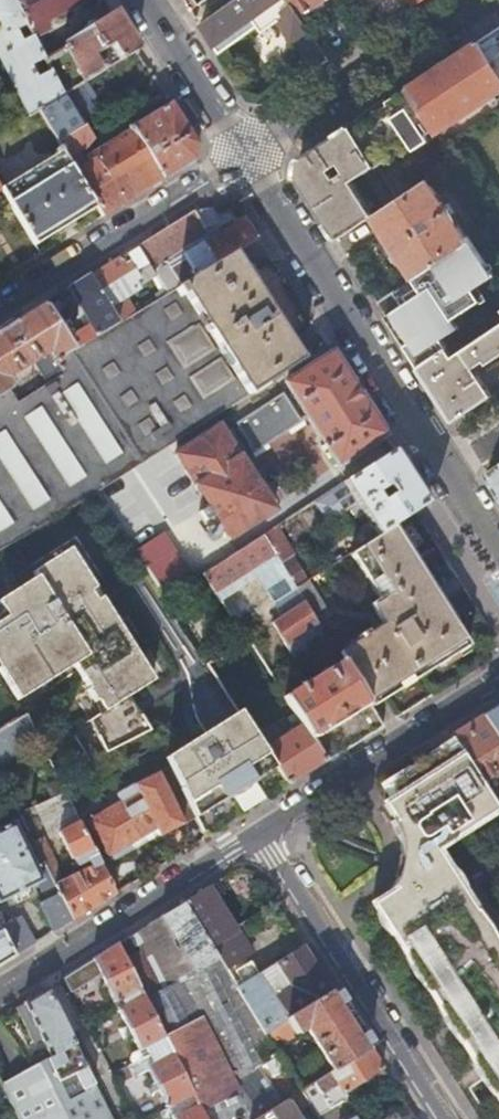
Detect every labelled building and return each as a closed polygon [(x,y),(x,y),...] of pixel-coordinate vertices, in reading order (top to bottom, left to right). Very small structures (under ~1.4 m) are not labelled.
[(28,115),(38,108),(63,94),(50,69),(36,76),(34,73),(39,70),(35,62),(44,57),(32,34),(22,39),(16,28),(26,23),(14,0),(0,0),(0,59),(28,115)] [(26,23),(32,34),(44,57),(50,69),(63,94),(68,91),(136,49),(114,13),(94,25),(89,23),(81,27),(82,33),(49,52),(38,30),(48,25),(44,17),(77,0),(14,0),(26,23)] [(197,9),(209,0),(191,0),(197,9)] [(200,26),(219,55),(258,28),(259,30),(281,15),(284,19),(277,24),(291,43),(294,41),(315,71),(330,61),(298,16),(287,0),(236,0),(200,26)] [(298,16),(321,0),(287,0),(298,16)] [(480,41),(498,70),(498,29),(480,41)] [(407,89),(434,129),(438,135),(455,124),(454,121),(488,99),(491,103),(497,99),(496,97),(498,95),(498,70),(480,41),(407,89)] [(407,89),(351,126),(377,169),(418,142),(417,140),(434,129),(407,89)] [(38,108),(60,144),(69,157),(87,147),(96,137),(68,91),(63,94),(38,108)] [(98,205),(104,215),(193,159),(196,144),(170,102),(122,131),(123,134),(88,155),(90,160),(76,169),(98,205)] [(296,176),(337,241),(373,217),(376,215),(375,214),(353,181),(364,174),(372,187),(373,186),(384,202),(383,203),(386,207),(395,201),(382,181),(384,180),(377,169),(351,126),(300,160),(296,176)] [(33,243),(98,205),(76,169),(69,157),(60,144),(55,147),(56,150),(0,185),(0,189),(33,243)] [(413,280),(469,243),(465,238),(463,238),(449,216),(455,212),(449,203),(442,207),(425,181),(395,201),(386,207),(375,214),(376,215),(373,217),(409,273),(389,287),(393,292),(413,279),(413,280)] [(149,264),(149,266),(205,232),(193,211),(137,246),(149,264)] [(179,285),(233,252),(257,238),(243,216),(201,242),(204,248),(170,269),(179,285)] [(377,304),(419,368),(448,348),(441,337),(452,329),(446,319),(470,302),(462,291),(488,274),(469,243),(413,280),(413,279),(393,292),(377,304)] [(137,246),(125,253),(136,272),(149,264),(137,246)] [(144,306),(213,417),(281,374),(302,361),(233,252),(179,285),(174,288),(166,293),(159,297),(144,306)] [(117,323),(141,308),(137,302),(130,306),(125,296),(139,288),(120,256),(89,275),(117,323)] [(70,351),(117,323),(89,275),(68,288),(88,323),(74,331),(66,318),(54,325),(70,351)] [(154,289),(159,297),(166,293),(163,287),(155,275),(146,280),(152,291),(154,289)] [(163,287),(166,293),(174,288),(170,282),(163,287)] [(9,388),(11,387),(5,377),(34,360),(46,380),(61,371),(56,359),(70,351),(54,325),(42,304),(0,330),(0,394),(9,388)] [(14,543),(213,417),(144,306),(141,308),(117,323),(70,351),(56,359),(61,371),(63,373),(41,386),(18,399),(16,400),(11,392),(0,399),(0,552),(14,543)] [(454,421),(493,395),(476,369),(486,361),(489,365),(498,358),(498,327),(455,357),(448,348),(419,368),(454,421)] [(302,361),(281,374),(286,382),(285,382),(338,464),(384,434),(326,345),(302,361)] [(11,387),(18,399),(41,386),(33,374),(11,387)] [(9,388),(11,392),(16,400),(18,399),(11,387),(9,388)] [(220,426),(175,454),(230,539),(275,510),(251,474),(253,474),(244,459),(242,460),(220,426)] [(428,503),(394,450),(344,482),(357,503),(351,506),(358,518),(364,514),(377,535),(392,526),(428,503)] [(488,474),(498,491),(498,466),(488,474)] [(333,506),(325,494),(301,509),(309,521),(333,506)] [(274,526),(262,534),(280,563),(292,555),(274,526)] [(392,526),(377,535),(350,553),(379,599),(370,604),(382,625),(365,635),(363,632),(356,636),(358,640),(337,654),(341,661),(370,707),(469,646),(392,526)] [(262,534),(202,573),(225,609),(285,572),(280,563),(262,534)] [(173,548),(145,566),(165,595),(192,578),(173,548)] [(15,705),(29,696),(26,691),(44,680),(68,665),(71,670),(86,694),(84,695),(92,708),(94,706),(100,717),(88,724),(104,757),(149,736),(126,700),(151,685),(69,553),(32,576),(35,581),(0,602),(0,610),(3,615),(0,617),(0,681),(15,705)] [(280,563),(285,572),(295,587),(307,580),(292,555),(280,563)] [(0,558),(0,563),(7,574),(12,571),(3,556),(0,558)] [(318,625),(295,587),(263,608),(285,645),(318,625)] [(326,762),(382,726),(370,707),(341,661),(284,696),(302,724),(326,762)] [(47,684),(71,670),(68,665),(44,680),(47,684)] [(26,691),(29,696),(47,684),(44,680),(26,691)] [(481,716),(498,743),(498,704),(481,716)] [(160,745),(158,746),(180,790),(194,818),(204,838),(289,785),(276,765),(264,747),(241,711),(168,758),(160,745)] [(481,716),(450,735),(453,740),(480,782),(498,771),(498,743),(481,716)] [(0,732),(0,749),(31,730),(24,717),(0,732)] [(302,724),(264,747),(276,765),(289,785),(326,762),(302,724)] [(498,1106),(498,973),(454,904),(466,896),(434,847),(497,808),(480,782),(453,740),(380,785),(388,799),(381,803),(390,818),(387,821),(393,830),(395,838),(398,850),(399,855),(398,862),(397,870),(394,877),(389,885),(391,889),(368,905),(498,1106)] [(194,818),(180,790),(168,795),(157,774),(116,795),(119,803),(87,821),(111,861),(132,848),(129,843),(155,829),(157,833),(159,836),(194,818)] [(56,874),(51,877),(73,920),(114,894),(79,823),(57,834),(69,857),(71,856),(75,862),(86,857),(90,865),(60,882),(56,874)] [(129,843),(132,848),(157,833),(155,829),(129,843)] [(33,842),(0,858),(0,902),(16,894),(19,900),(27,896),(24,890),(39,883),(47,899),(40,903),(39,905),(53,933),(73,920),(51,877),(33,842)] [(206,887),(182,902),(209,947),(211,946),(235,931),(206,887)] [(466,896),(454,904),(498,973),(498,947),(466,896)] [(182,902),(159,916),(168,930),(194,972),(195,973),(217,959),(209,947),(182,902)] [(284,931),(290,927),(280,912),(274,916),(284,931)] [(159,916),(115,944),(140,993),(144,1002),(195,973),(194,972),(168,930),(159,916)] [(34,944),(20,917),(0,926),(0,931),(13,957),(34,944)] [(13,957),(0,931),(0,965),(13,957)] [(235,931),(211,946),(225,968),(248,953),(235,931)] [(285,1020),(331,991),(302,946),(300,943),(256,972),(240,982),(234,986),(264,1034),(285,1020)] [(115,944),(60,978),(69,995),(100,976),(112,1001),(118,997),(122,1005),(140,993),(115,944)] [(209,947),(217,959),(223,969),(225,968),(211,946),(209,947)] [(195,973),(144,1002),(162,1036),(198,1018),(231,1082),(256,1064),(275,1052),(264,1034),(234,986),(223,969),(217,959),(195,973)] [(232,970),(240,982),(256,972),(248,960),(232,970)] [(304,1029),(331,1072),(368,1048),(331,991),(285,1020),(295,1035),(304,1029)] [(122,1005),(116,1009),(138,1052),(144,1048),(148,1056),(166,1044),(162,1036),(144,1002),(140,993),(122,1005)] [(112,1001),(116,1009),(122,1005),(118,997),(112,1001)] [(97,1045),(112,1045),(112,1018),(97,1018),(97,1045)] [(191,1095),(199,1111),(236,1092),(231,1082),(198,1018),(162,1036),(166,1044),(191,1095)] [(151,1063),(145,1066),(166,1109),(173,1105),(191,1095),(166,1044),(148,1056),(151,1063)] [(144,1048),(138,1052),(131,1056),(129,1062),(132,1066),(142,1059),(148,1056),(144,1048)] [(300,1091),(299,1091),(302,1097),(316,1088),(320,1094),(336,1084),(342,1094),(381,1069),(368,1048),(331,1072),(300,1091)] [(253,1118),(255,1118),(285,1100),(299,1091),(300,1091),(275,1052),(256,1064),(274,1093),(247,1110),(253,1118)] [(148,1056),(142,1059),(145,1066),(151,1063),(148,1056)] [(316,1118),(343,1118),(348,1116),(334,1091),(322,1098),(306,1103),(316,1118)] [(203,1118),(253,1118),(247,1110),(236,1092),(199,1111),(203,1118)] [(199,1111),(191,1095),(173,1105),(176,1113),(170,1116),(172,1118),(203,1118),(199,1111)] [(130,1118),(151,1118),(160,1113),(152,1098),(124,1107),(130,1118)] [(306,1103),(293,1112),(285,1100),(255,1118),(316,1118),(306,1103)] [(393,1111),(398,1118),(413,1118),(404,1104),(393,1111)] [(160,1113),(163,1118),(164,1118),(170,1116),(176,1113),(173,1105),(166,1109),(160,1113)]
